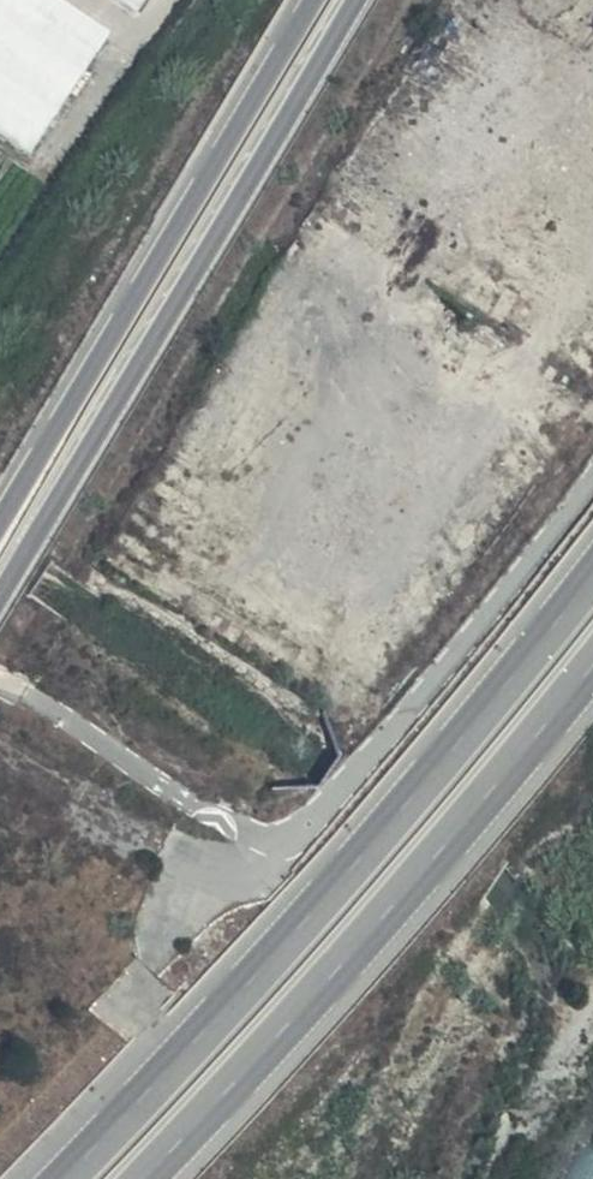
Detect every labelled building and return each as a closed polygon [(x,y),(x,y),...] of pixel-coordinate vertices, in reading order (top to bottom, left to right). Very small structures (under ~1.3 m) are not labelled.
[(74,0),(0,0),(0,136),(30,156),(115,28),(74,0)] [(153,9),(159,0),(138,0),(153,9)]
